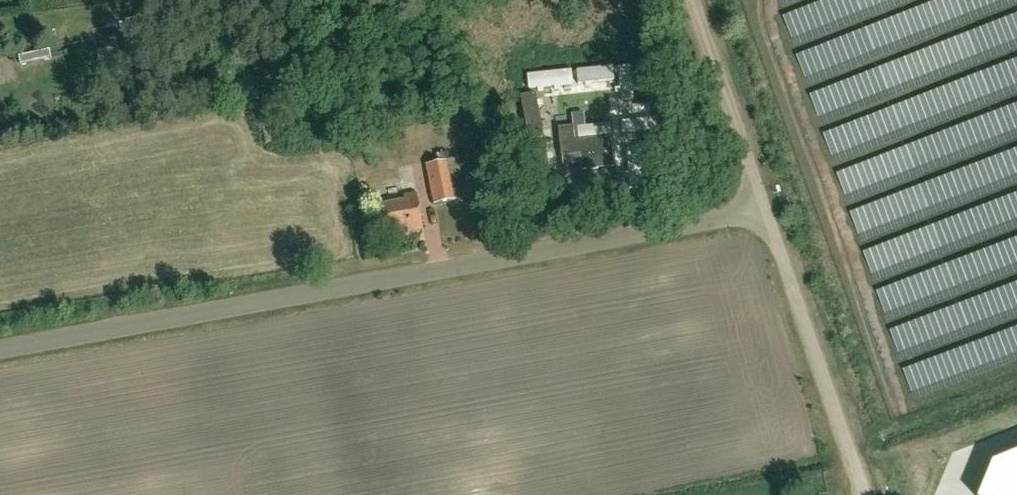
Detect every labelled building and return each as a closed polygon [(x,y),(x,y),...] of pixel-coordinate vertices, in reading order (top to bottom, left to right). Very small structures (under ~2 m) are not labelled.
[(103,82),(117,79),(111,47),(98,49),(103,82)] [(49,49),(17,56),(19,65),(51,58),(49,49)] [(605,66),(571,68),(572,87),(606,84),(605,66)] [(567,69),(535,72),(536,91),(569,88),(567,69)] [(634,74),(616,76),(619,103),(637,101),(634,74)] [(638,105),(619,107),(621,133),(640,132),(638,105)] [(536,111),(536,146),(554,146),(554,111),(536,111)] [(274,123),(262,125),(264,142),(276,140),(277,140),(274,123)] [(574,137),(572,126),(558,127),(561,155),(580,153),(581,169),(614,166),(611,133),(574,137)] [(642,135),(621,136),(624,162),(644,161),(642,135)] [(458,157),(456,148),(451,149),(452,159),(449,159),(447,152),(437,154),(439,161),(426,164),(435,205),(468,198),(459,157),(458,157)] [(537,150),(537,184),(553,184),(553,150),(537,150)] [(627,175),(586,179),(587,197),(628,193),(627,175)] [(423,229),(417,193),(404,195),(405,200),(382,204),(386,231),(407,227),(408,232),(423,229)] [(482,198),(475,199),(477,211),(484,209),(482,198)] [(981,494),(1016,494),(1016,452),(994,462),(981,494)]
